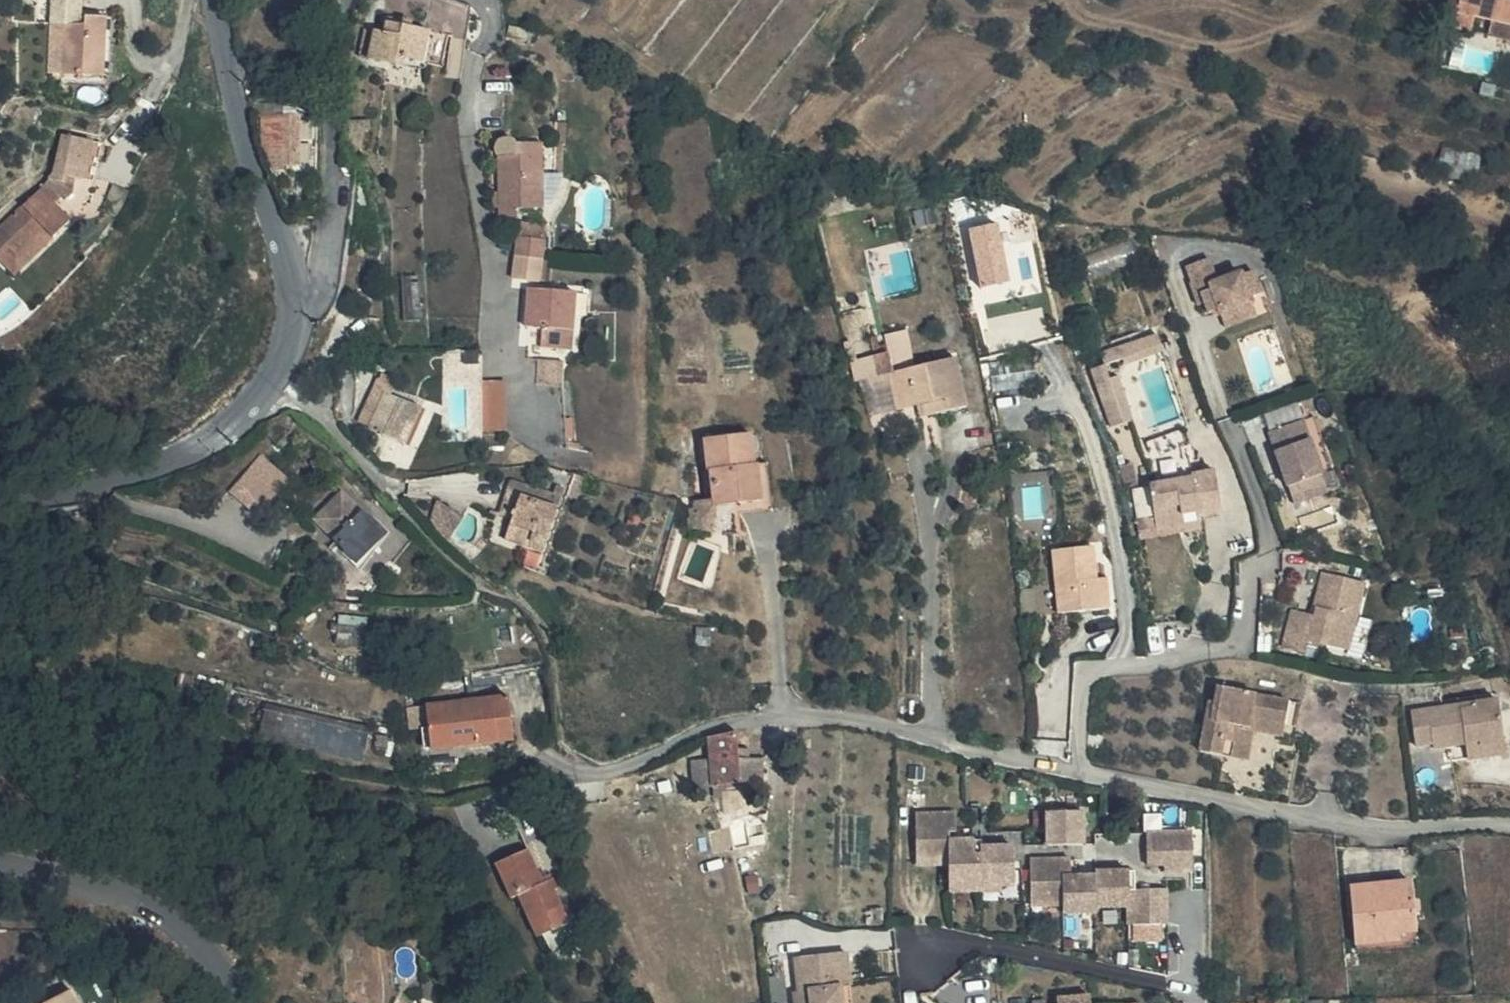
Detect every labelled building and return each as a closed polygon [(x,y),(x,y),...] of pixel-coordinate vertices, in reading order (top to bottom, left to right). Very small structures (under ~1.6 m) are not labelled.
[(1463,0),(1452,0),(1447,19),(1474,25),(1478,10),(1462,6),(1463,0)] [(1478,10),(1496,15),(1496,13),(1499,0),(1463,0),(1462,6),(1478,10)] [(1496,13),(1509,17),(1509,0),(1499,0),(1496,13)] [(48,21),(47,30),(75,31),(75,21),(48,21)] [(408,60),(421,63),(427,43),(430,32),(390,23),(390,32),(378,31),(374,39),(368,58),(405,70),(408,60)] [(46,54),(74,55),(75,31),(47,30),(46,33),(35,32),(33,53),(46,54)] [(430,32),(427,43),(450,49),(452,38),(430,32)] [(368,58),(374,39),(364,36),(359,55),(368,58)] [(74,55),(46,54),(45,59),(57,60),(56,114),(97,116),(99,56),(74,55)] [(417,74),(421,63),(408,60),(405,70),(417,74)] [(295,114),(268,116),(271,170),(299,169),(295,114)] [(59,239),(75,223),(55,205),(64,196),(70,198),(75,197),(77,194),(76,191),(75,186),(77,179),(97,181),(105,143),(66,135),(59,171),(0,231),(0,251),(5,256),(12,249),(22,258),(49,230),(59,239)] [(519,206),(547,206),(547,171),(547,140),(517,140),(517,152),(502,152),(502,188),(502,205),(502,217),(519,216),(519,206)] [(547,171),(547,206),(554,205),(568,171),(547,171)] [(937,207),(919,210),(921,225),(940,222),(937,207)] [(521,236),(549,240),(550,225),(524,221),(521,236)] [(1011,280),(1000,224),(972,229),(982,285),(1011,280)] [(12,249),(5,256),(1,260),(20,277),(29,268),(59,239),(49,230),(22,258),(12,249)] [(549,240),(521,236),(518,253),(545,258),(549,240)] [(545,258),(518,253),(514,275),(542,280),(545,258)] [(1259,315),(1254,301),(1266,296),(1256,267),(1244,272),(1242,268),(1214,278),(1207,258),(1186,266),(1192,282),(1190,283),(1198,304),(1203,302),(1207,314),(1211,313),(1212,316),(1219,314),(1224,328),(1259,315)] [(577,293),(530,289),(527,329),(547,331),(546,347),(573,349),(577,293)] [(1108,365),(1166,348),(1161,331),(1103,348),(1108,365)] [(959,355),(889,374),(899,411),(937,401),(941,413),(972,405),(959,355)] [(541,359),(541,379),(565,379),(565,359),(541,359)] [(1092,366),(1111,425),(1133,418),(1114,359),(1092,366)] [(389,392),(399,396),(404,381),(383,371),(375,387),(389,392)] [(389,392),(375,387),(370,401),(383,408),(389,392)] [(383,408),(370,401),(361,423),(374,428),(372,432),(408,448),(425,409),(399,396),(389,392),(383,408)] [(1315,415),(1270,430),(1289,485),(1334,469),(1315,415)] [(753,430),(708,432),(712,465),(717,464),(718,496),(739,494),(739,505),(764,503),(761,460),(755,460),(753,430)] [(294,479),(264,453),(232,489),(262,515),(294,479)] [(1178,479),(1148,484),(1157,516),(1158,527),(1187,523),(1185,511),(1203,508),(1204,514),(1223,512),(1215,469),(1194,476),(1195,480),(1178,484),(1178,479)] [(1194,476),(1178,479),(1178,484),(1195,480),(1194,476)] [(370,528),(329,494),(307,523),(349,558),(370,528)] [(719,507),(739,505),(739,494),(718,496),(719,507)] [(717,536),(719,507),(701,508),(701,515),(694,516),(695,531),(702,531),(717,536)] [(1158,527),(1159,535),(1192,527),(1205,526),(1204,514),(1203,508),(1185,511),(1187,523),(1158,527)] [(1160,537),(1159,535),(1158,527),(1157,516),(1139,520),(1142,529),(1143,540),(1160,537)] [(486,552),(498,555),(506,531),(546,545),(550,535),(499,518),(486,552)] [(391,546),(370,528),(349,558),(370,575),(391,546)] [(498,555),(491,575),(514,584),(521,565),(524,557),(541,562),(546,545),(506,531),(498,555)] [(1096,549),(1054,552),(1058,615),(1111,612),(1109,584),(1098,584),(1096,549)] [(538,571),(541,562),(524,557),(521,565),(538,571)] [(1366,583),(1321,572),(1312,614),(1290,609),(1282,644),(1304,649),(1306,642),(1326,647),(1327,644),(1350,650),(1366,583)] [(1249,759),(1254,731),(1282,737),(1289,698),(1217,686),(1214,702),(1208,701),(1199,749),(1249,759)] [(1482,748),(1502,744),(1498,698),(1473,701),(1475,708),(1461,709),(1460,702),(1415,708),(1417,742),(1431,740),(1433,746),(1466,743),(1482,741),(1482,748)] [(476,728),(492,727),(490,699),(407,709),(412,756),(476,749),(476,728)] [(1473,701),(1460,702),(1461,709),(1475,708),(1473,701)] [(365,762),(373,728),(269,702),(261,736),(365,762)] [(493,747),(492,727),(476,728),(476,749),(493,747)] [(1482,741),(1466,743),(1468,757),(1504,752),(1502,744),(1482,748),(1482,741)] [(701,772),(689,777),(695,798),(722,798),(717,770),(701,772)] [(747,819),(744,798),(722,798),(695,798),(676,800),(676,822),(701,821),(727,820),(747,819)] [(1086,808),(1048,810),(1050,843),(1088,841),(1086,808)] [(1194,828),(1148,829),(1149,869),(1196,867),(1194,828)] [(940,850),(899,851),(900,897),(934,896),(934,879),(933,870),(942,869),(940,850)] [(1175,873),(1131,876),(1133,904),(1147,903),(1157,903),(1158,913),(1177,912),(1175,873)] [(956,897),(954,879),(934,879),(934,896),(934,908),(936,935),(964,934),(964,924),(964,896),(958,897),(956,897)] [(1414,880),(1352,884),(1356,944),(1403,941),(1402,934),(1418,932),(1417,914),(1421,913),(1420,899),(1415,899),(1414,880)] [(998,885),(964,888),(964,896),(964,924),(999,921),(998,885)] [(510,888),(477,902),(491,935),(502,931),(512,958),(528,951),(536,969),(554,961),(538,927),(544,925),(535,911),(523,916),(510,888)] [(1054,898),(1015,899),(1019,945),(1049,945),(1048,917),(1055,917),(1054,898)] [(1148,914),(1158,913),(1157,903),(1147,903),(1148,914)] [(1114,910),(1080,912),(1081,917),(1082,944),(1115,943),(1115,930),(1114,910)] [(1115,930),(1124,930),(1124,910),(1114,910),(1115,930)] [(1081,917),(1055,917),(1048,917),(1049,945),(1050,954),(1082,954),(1082,944),(1081,917)] [(1155,928),(1146,929),(1149,965),(1156,965),(1155,928)] [(1124,930),(1115,930),(1115,943),(1117,966),(1149,965),(1146,929),(1124,930)]
